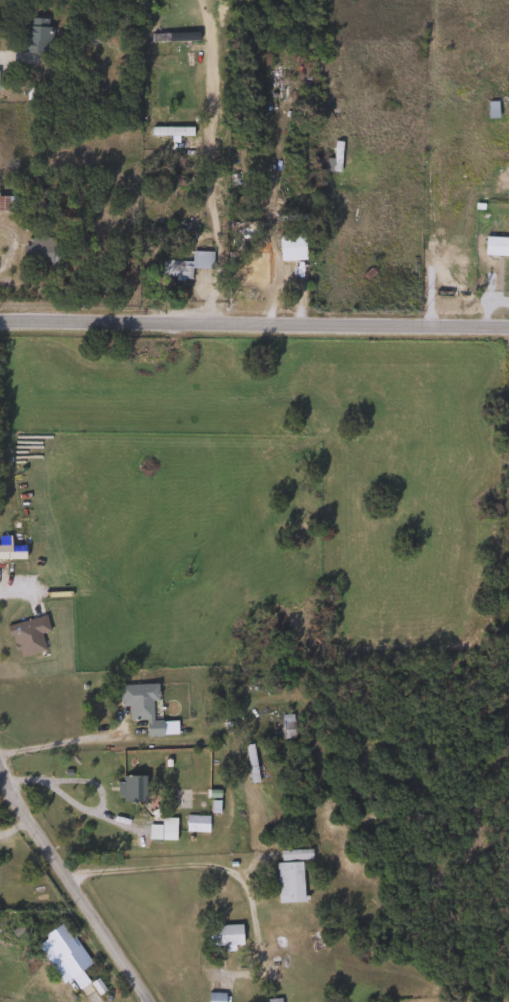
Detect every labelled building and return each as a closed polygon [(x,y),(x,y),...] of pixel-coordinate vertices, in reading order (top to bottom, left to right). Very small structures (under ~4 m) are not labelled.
[(46,19),(46,54),(18,54),(18,26),(26,26),(26,19),(46,19)] [(194,42),(149,42),(149,34),(194,34),(194,42)] [(484,101),(506,101),(506,117),(484,117),(484,101)] [(17,212),(0,212),(0,194),(17,194),(17,212)] [(302,234),(302,260),(277,260),(277,234),(302,234)] [(26,263),(26,238),(51,238),(51,263),(26,263)] [(481,238),(508,238),(508,256),(481,256),(481,238)] [(158,261),(189,261),(189,252),(208,252),(208,269),(188,269),(188,280),(158,279),(158,261)] [(239,252),(267,252),(267,284),(239,284),(239,252)] [(26,560),(0,560),(0,536),(7,536),(7,545),(26,545),(26,560)] [(5,625),(42,616),(46,631),(37,633),(42,651),(13,658),(5,625)] [(116,706),(116,685),(155,684),(156,702),(150,702),(150,720),(159,720),(160,737),(144,737),(143,720),(126,721),(126,706),(116,706)] [(279,714),(291,714),(291,738),(279,738),(279,714)] [(144,802),(116,802),(116,776),(144,776),(144,802)] [(185,816),(205,816),(205,832),(185,832),(185,816)] [(173,840),(160,840),(160,818),(173,818),(173,840)] [(301,902),(275,903),(273,862),(278,862),(278,857),(299,856),(301,902)] [(87,964),(67,977),(41,937),(61,924),(87,964)] [(240,926),(240,946),(204,946),(204,926),(240,926)] [(222,994),(222,1001),(205,1001),(205,994),(222,994)]
